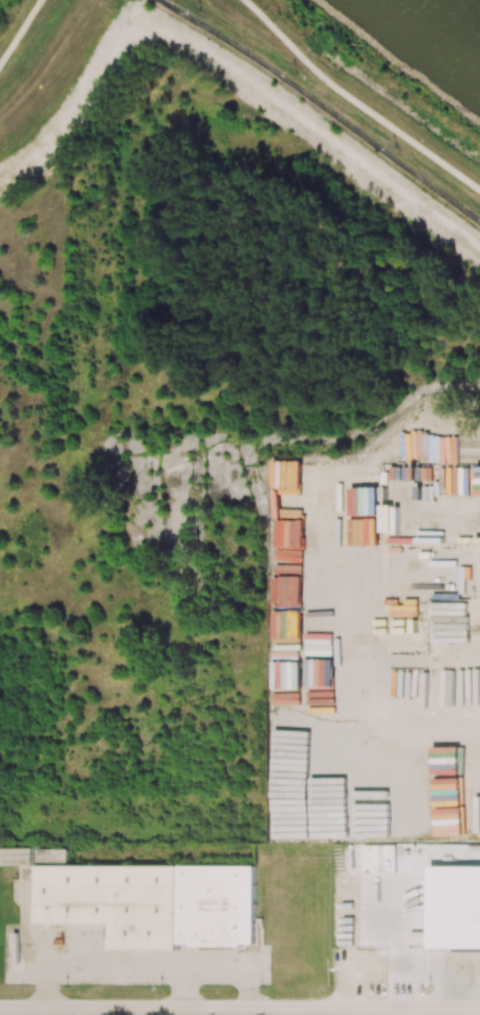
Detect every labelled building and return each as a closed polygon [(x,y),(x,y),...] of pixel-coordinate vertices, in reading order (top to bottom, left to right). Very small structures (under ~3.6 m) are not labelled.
[(68,863),(68,849),(2,848),(2,865),(19,865),(19,879),(36,879),(37,863),(68,863)] [(461,860),(461,865),(447,865),(447,860),(430,860),(429,950),(479,950),(479,861),(461,860)] [(111,924),(111,950),(179,950),(179,946),(256,946),(256,866),(37,865),(37,924),(111,924)]
